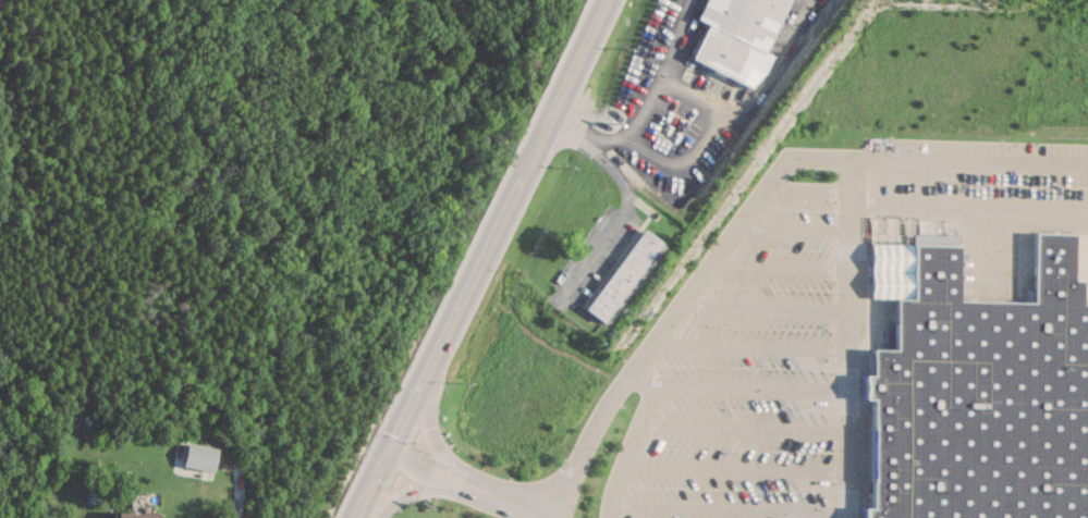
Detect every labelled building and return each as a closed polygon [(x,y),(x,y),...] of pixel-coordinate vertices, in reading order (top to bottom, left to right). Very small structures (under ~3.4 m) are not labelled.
[(755,68),(769,73),(776,55),(771,53),(793,0),(708,0),(700,21),(707,24),(693,60),(749,83),(755,68)] [(584,311),(604,324),(659,240),(639,228),(584,311)] [(894,350),(875,349),(875,374),(861,373),(860,400),(868,400),(865,506),(853,506),(852,517),(1087,517),(1087,306),(1073,306),(1074,285),(1063,285),(1064,238),(1037,237),(1035,307),(954,305),(956,243),(915,242),(914,301),(895,301),(894,350)] [(214,449),(184,443),(179,467),(209,473),(214,449)]
